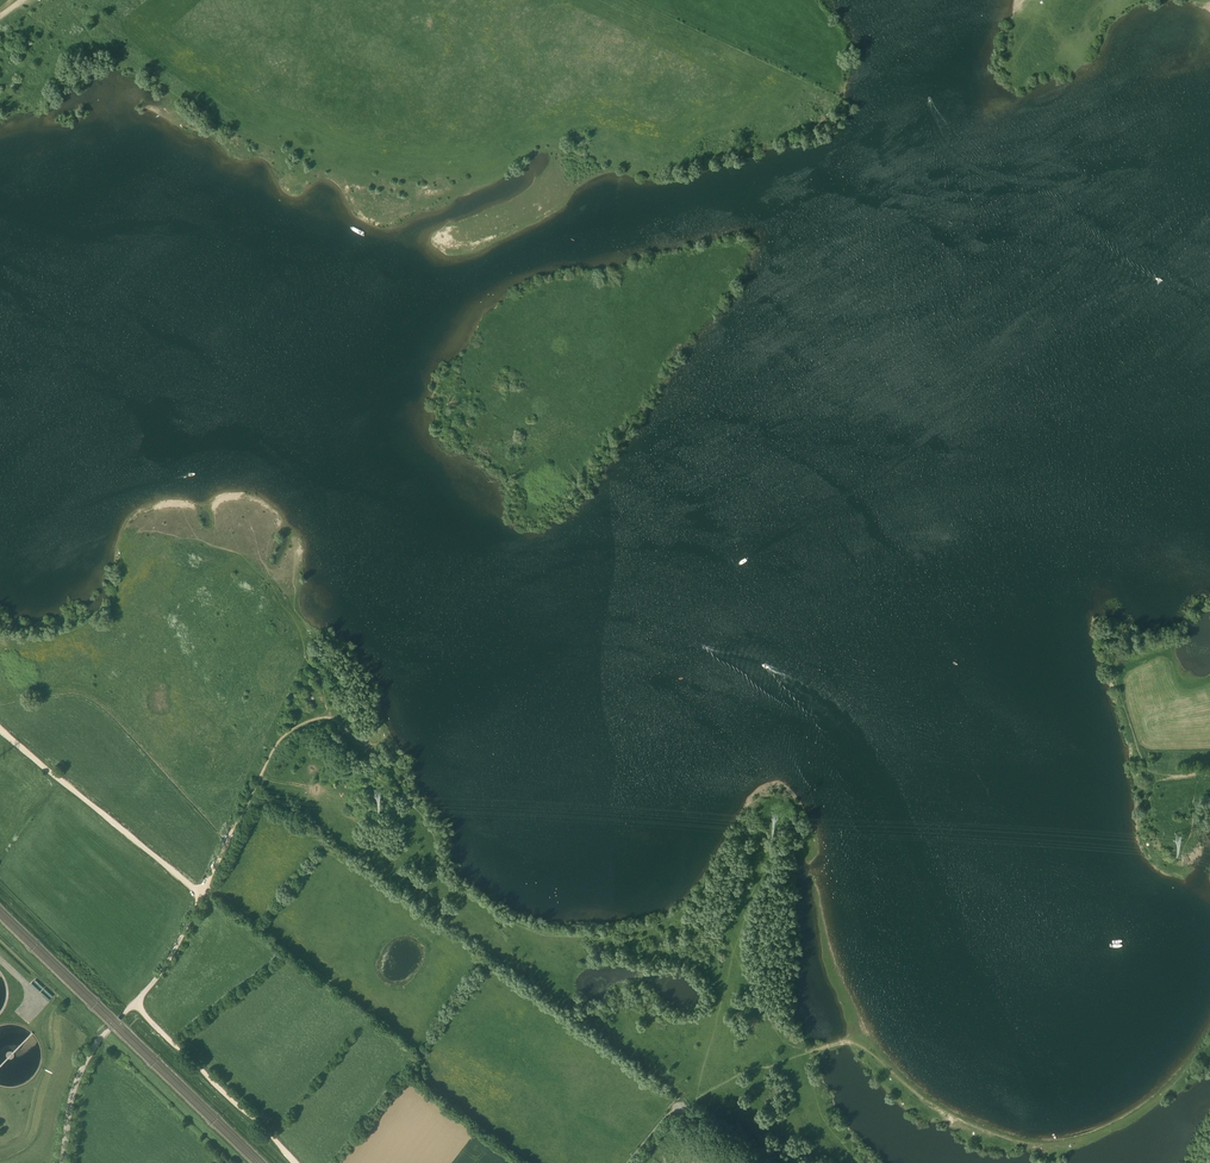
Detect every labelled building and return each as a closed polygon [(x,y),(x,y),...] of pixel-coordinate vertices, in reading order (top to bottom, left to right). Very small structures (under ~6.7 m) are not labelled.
[(49,1000),(53,996),(35,979),(31,983),(49,1000)]
